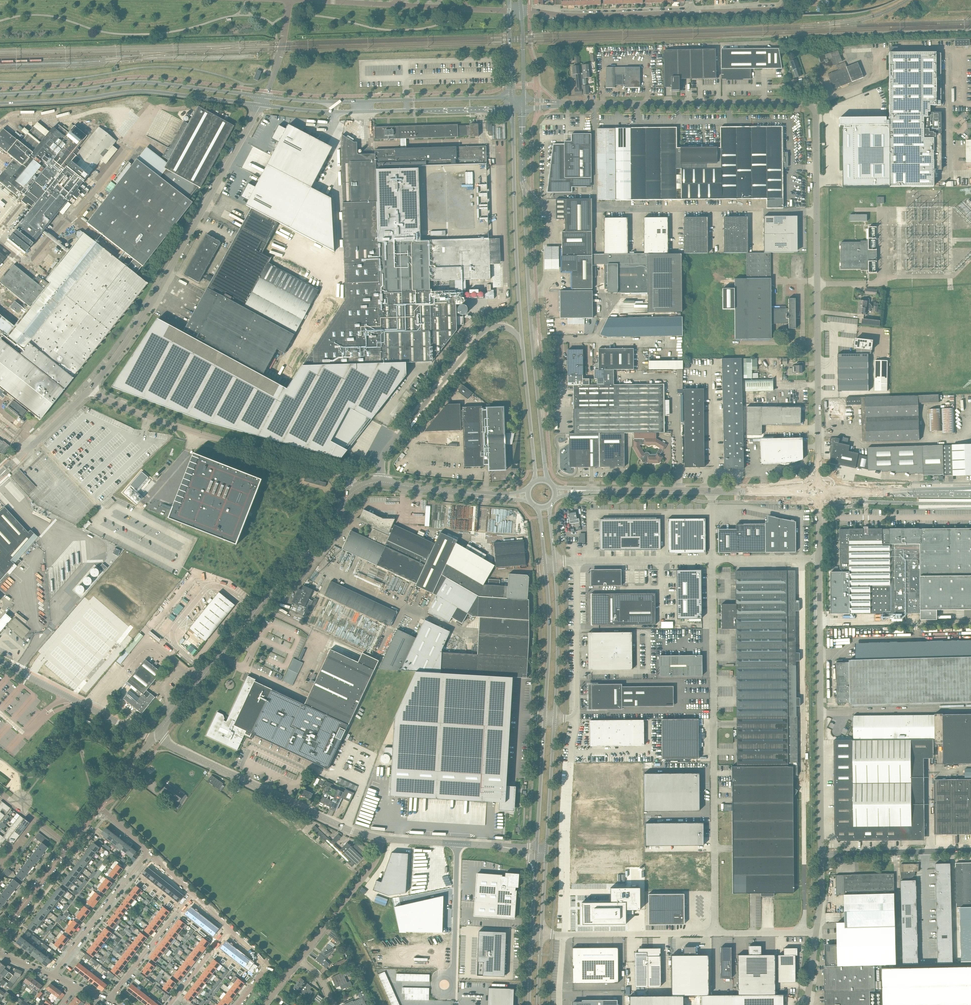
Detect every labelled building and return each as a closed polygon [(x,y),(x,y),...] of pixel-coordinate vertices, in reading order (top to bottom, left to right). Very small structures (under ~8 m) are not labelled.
[(700,50),(664,50),(665,88),(670,88),(670,87),(672,87),(672,89),(671,89),(671,91),(672,91),(679,91),(679,90),(679,85),(679,81),(679,79),(716,78),(716,73),(715,49),(700,50)] [(782,69),(778,49),(766,49),(721,49),(721,69),(721,79),(751,79),(751,69),(782,69)] [(831,53),(823,55),(818,56),(819,59),(822,69),(834,65),(834,64),(837,63),(842,61),(839,50),(831,53)] [(839,118),(839,119),(839,125),(839,126),(840,126),(842,126),(842,171),(842,187),(846,187),(889,187),(910,187),(934,186),(933,176),(933,170),(941,170),(941,135),(940,135),(940,134),(941,134),(941,112),(929,112),(929,105),(941,105),(940,53),(904,53),(889,54),(889,59),(890,77),(890,105),(889,105),(889,109),(889,114),(889,117),(888,117),(888,118),(885,118),(881,118),(844,119),(844,118),(843,118),(843,119),(840,119),(840,118),(839,118)] [(796,59),(790,62),(793,70),(796,77),(801,75),(799,68),(796,59)] [(838,70),(827,74),(830,80),(833,89),(863,77),(858,63),(858,62),(847,67),(846,64),(845,62),(836,65),(837,67),(838,70)] [(591,77),(589,64),(582,65),(583,78),(591,77)] [(582,95),(579,66),(572,66),(573,75),(576,74),(577,89),(575,89),(575,95),(582,95)] [(640,87),(640,67),(606,67),(606,88),(615,88),(615,85),(625,85),(626,88),(640,87)] [(262,71),(257,70),(254,79),(258,81),(262,71)] [(796,79),(791,80),(793,88),(799,86),(796,79)] [(111,111),(116,117),(123,111),(117,105),(111,111)] [(4,391),(2,393),(5,396),(5,395),(8,397),(9,396),(36,417),(40,420),(41,419),(40,418),(43,415),(46,412),(50,406),(53,402),(53,403),(55,401),(54,401),(57,397),(58,397),(63,390),(64,389),(72,379),(73,378),(136,298),(147,283),(135,274),(142,266),(192,203),(188,200),(198,187),(200,188),(234,126),(198,106),(195,111),(188,124),(183,121),(169,148),(167,147),(162,156),(168,160),(167,163),(146,147),(137,160),(136,159),(131,166),(127,163),(113,180),(117,183),(86,223),(121,250),(115,258),(103,248),(80,230),(74,233),(76,238),(78,239),(68,250),(43,230),(42,232),(67,252),(45,279),(49,282),(48,284),(42,279),(42,280),(37,276),(33,280),(14,265),(0,281),(0,283),(19,298),(30,307),(14,326),(2,316),(0,315),(0,388),(4,391)] [(130,107),(125,113),(134,121),(139,116),(130,107)] [(492,127),(492,123),(487,124),(488,134),(490,136),(492,136),(492,139),(498,139),(497,127),(492,127)] [(272,155),(267,165),(311,188),(333,148),(331,147),(289,124),(286,129),(279,125),(272,139),(279,143),(272,155)] [(478,136),(478,124),(470,124),(470,125),(458,126),(458,125),(375,127),(375,139),(458,137),(458,136),(470,135),(470,137),(478,136)] [(0,132),(0,148),(13,159),(0,175),(0,182),(17,196),(20,192),(25,196),(21,201),(26,205),(27,204),(32,207),(35,203),(36,204),(32,208),(7,239),(25,253),(42,232),(43,230),(64,205),(72,195),(77,199),(81,193),(84,195),(87,192),(80,185),(88,176),(93,170),(116,141),(99,127),(79,150),(77,148),(87,136),(74,125),(68,133),(58,125),(55,129),(52,127),(48,132),(40,125),(37,129),(34,126),(28,133),(29,131),(24,128),(21,131),(26,135),(27,134),(20,143),(3,129),(0,132)] [(781,126),(752,127),(753,199),(768,199),(768,208),(778,208),(783,208),(782,167),(788,167),(788,152),(782,152),(781,126)] [(661,199),(677,199),(677,148),(676,128),(676,127),(661,128),(661,169),(661,199)] [(616,171),(616,199),(631,199),(631,128),(615,128),(615,129),(616,171)] [(631,128),(631,199),(646,199),(646,169),(661,169),(661,128),(631,128)] [(597,171),(616,171),(615,129),(597,129),(597,171)] [(591,134),(571,134),(571,141),(564,141),(564,144),(553,144),(547,193),(572,192),(572,187),(591,187),(591,134)] [(354,142),(342,135),(341,142),(341,162),(346,300),(302,366),(406,363),(432,362),(457,330),(456,291),(466,291),(466,280),(490,280),(489,238),(479,238),(428,240),(424,240),(420,240),(420,235),(419,194),(418,168),(408,169),(376,170),(376,168),(376,167),(426,166),(476,164),(487,164),(486,146),(430,148),(430,146),(427,146),(427,148),(375,149),(375,161),(355,162),(354,142)] [(677,148),(677,199),(722,199),(721,147),(720,147),(677,148)] [(248,183),(241,197),(248,201),(246,205),(252,208),(251,208),(278,223),(262,253),(271,258),(317,283),(335,251),(334,249),(333,222),(332,198),(326,195),(311,188),(267,165),(256,187),(248,183)] [(646,199),(661,199),(661,169),(646,169),(646,199)] [(616,199),(616,171),(597,171),(597,200),(616,199)] [(445,179),(429,180),(429,216),(445,216),(445,179)] [(480,224),(488,224),(487,184),(477,184),(478,203),(479,203),(479,208),(477,208),(478,218),(480,218),(480,224)] [(565,232),(562,232),(562,271),(572,271),(572,289),(572,291),(573,291),(573,289),(589,289),(592,289),(592,231),(591,199),(589,199),(565,199),(565,219),(565,232)] [(208,288),(184,330),(193,335),(264,374),(277,349),(284,353),(314,298),(319,289),(269,262),(271,258),(262,253),(278,223),(251,208),(228,250),(227,253),(207,288),(208,288)] [(455,209),(449,209),(450,219),(456,219),(456,225),(466,225),(465,219),(462,219),(462,211),(456,212),(455,209)] [(794,216),(764,216),(764,253),(771,253),(794,253),(794,252),(793,252),(793,217),(794,217),(794,216)] [(708,217),(684,217),(684,253),(708,253),(708,217)] [(748,217),(724,217),(724,253),(746,253),(748,253),(748,217)] [(604,218),(604,254),(628,254),(628,218),(604,218)] [(668,218),(644,218),(644,254),(668,254),(668,218)] [(877,273),(877,227),(869,227),(869,241),(861,241),(861,242),(841,242),(841,269),(861,269),(861,270),(869,270),(869,273),(877,273)] [(207,235),(206,234),(206,235),(196,252),(196,251),(193,256),(194,257),(184,274),(185,275),(198,282),(199,282),(218,248),(219,245),(221,243),(221,242),(220,242),(207,235)] [(559,248),(544,249),(544,271),(559,271),(559,248)] [(604,254),(592,254),(592,264),(604,264),(605,289),(608,289),(608,293),(647,292),(648,312),(682,312),(681,253),(668,254),(644,254),(628,254),(604,254)] [(764,253),(748,253),(746,253),(746,279),(735,279),(735,288),(722,289),(723,309),(735,309),(735,339),(771,339),(771,324),(789,324),(789,329),(795,329),(795,298),(790,298),(789,298),(789,308),(771,308),(771,253),(764,253)] [(500,263),(494,264),(495,270),(491,271),(492,277),(497,276),(497,278),(502,278),(500,263)] [(592,318),(592,291),(573,291),(572,291),(560,291),(560,296),(560,313),(560,318),(592,318)] [(864,301),(860,300),(859,307),(870,308),(871,306),(867,305),(867,304),(868,304),(869,303),(870,300),(869,298),(866,298),(864,299),(864,301)] [(15,301),(10,307),(18,313),(23,307),(15,301)] [(469,311),(469,310),(469,309),(469,308),(468,307),(467,306),(466,305),(465,305),(464,305),(463,305),(462,305),(461,305),(461,306),(460,307),(459,307),(459,308),(459,309),(459,310),(459,311),(459,312),(460,313),(460,314),(461,314),(462,315),(463,315),(464,315),(465,315),(466,315),(466,314),(467,314),(468,313),(468,312),(469,311)] [(683,334),(682,317),(608,318),(600,335),(608,337),(683,336),(683,334)] [(158,319),(112,387),(160,405),(205,422),(341,458),(346,453),(346,452),(348,450),(342,448),(331,441),(349,408),(371,420),(406,375),(406,371),(406,363),(302,366),(288,388),(287,389),(158,319)] [(869,354),(872,353),(872,350),(873,340),(856,339),(855,348),(857,348),(856,354),(838,355),(840,392),(870,391),(869,354)] [(594,370),(614,370),(634,369),(633,349),(598,349),(598,363),(595,363),(595,370),(594,370)] [(567,350),(568,375),(583,375),(582,355),(582,350),(567,350)] [(722,359),(722,369),(742,369),(741,358),(722,359)] [(757,370),(757,358),(742,358),(743,378),(752,378),(752,370),(757,370)] [(888,361),(875,360),(875,391),(887,391),(888,361)] [(667,369),(674,369),(677,369),(683,369),(683,361),(649,361),(649,369),(667,369)] [(803,362),(797,362),(797,366),(792,366),(792,368),(789,368),(789,373),(792,373),(802,373),(802,369),(803,369),(803,362)] [(722,369),(722,379),(742,379),(742,369),(722,369)] [(583,379),(583,375),(568,375),(568,385),(573,385),(614,385),(614,370),(594,370),(594,379),(583,379)] [(742,379),(722,379),(722,389),(742,389),(742,379)] [(745,391),(754,391),(773,391),(773,379),(745,379),(745,391)] [(624,433),(644,433),(644,384),(614,385),(614,397),(614,409),(574,409),(574,433),(599,433),(624,433)] [(664,384),(644,384),(644,433),(664,433),(664,384)] [(468,399),(473,393),(463,385),(458,391),(468,399)] [(573,397),(614,397),(614,385),(573,385),(573,397)] [(704,467),(704,389),(684,389),(685,467),(704,467)] [(722,389),(723,399),(742,399),(742,389),(722,389)] [(851,398),(846,398),(847,405),(862,405),(863,442),(868,442),(920,440),(918,396),(851,398)] [(431,407),(436,399),(432,397),(423,410),(425,411),(427,408),(428,409),(430,406),(431,407)] [(614,397),(573,397),(574,409),(614,409),(614,397)] [(723,399),(723,409),(742,409),(742,399),(723,399)] [(26,411),(13,400),(7,407),(21,418),(26,411)] [(830,401),(831,419),(841,418),(841,401),(830,401)] [(489,464),(489,470),(489,471),(506,470),(506,465),(504,407),(491,407),(486,407),(487,410),(482,410),(482,406),(462,407),(462,410),(460,410),(460,404),(446,404),(430,424),(430,432),(461,430),(461,427),(463,427),(464,467),(484,466),(484,465),(489,464)] [(782,425),(782,424),(781,407),(746,407),(746,435),(761,435),(762,425),(782,425)] [(781,407),(782,424),(800,424),(800,413),(801,413),(801,407),(781,407)] [(942,431),(941,408),(929,409),(930,432),(942,431)] [(955,433),(954,408),(942,408),(942,420),(942,433),(955,433)] [(723,409),(723,419),(743,419),(742,409),(723,409)] [(723,419),(723,429),(743,429),(743,419),(723,419)] [(723,439),(743,439),(743,429),(723,429),(723,439)] [(599,433),(574,433),(569,433),(569,467),(599,467),(609,467),(610,469),(613,468),(614,467),(624,467),(624,433),(599,433)] [(909,474),(923,474),(922,446),(868,448),(868,457),(859,454),(859,453),(849,451),(850,445),(847,445),(849,438),(842,437),(842,439),(835,438),(830,438),(830,463),(856,468),(856,467),(868,470),(882,470),(882,472),(896,471),(896,473),(909,472),(909,474)] [(803,459),(802,438),(760,439),(761,464),(791,463),(803,459)] [(0,439),(0,452),(3,454),(2,454),(8,446),(0,439)] [(659,455),(663,450),(666,445),(656,439),(649,439),(644,439),(644,441),(639,441),(633,441),(633,448),(640,458),(642,462),(648,462),(648,463),(659,463),(662,457),(659,455)] [(723,439),(724,449),(733,449),(743,449),(743,439),(723,439)] [(953,475),(970,475),(970,444),(952,445),(953,475)] [(943,475),(943,445),(922,446),(923,474),(923,475),(943,475)] [(952,445),(943,445),(943,475),(953,475),(952,445)] [(724,449),(724,469),(734,469),(733,449),(724,449)] [(743,449),(733,449),(734,469),(744,469),(743,449)] [(174,506),(169,518),(236,544),(262,479),(201,455),(180,508),(174,506)] [(142,471),(130,485),(137,491),(149,477),(142,471)] [(325,487),(326,483),(305,477),(304,481),(325,487)] [(133,497),(133,498),(134,499),(134,500),(135,500),(136,500),(137,500),(139,502),(141,499),(140,497),(140,496),(139,496),(139,495),(139,494),(138,494),(137,494),(137,493),(136,493),(135,494),(134,494),(134,495),(133,495),(133,496),(133,497)] [(107,507),(115,502),(112,498),(104,502),(107,507)] [(0,511),(0,581),(12,567),(12,566),(14,563),(17,566),(21,561),(19,558),(38,537),(30,530),(28,532),(4,507),(0,511)] [(351,530),(343,549),(416,583),(416,585),(433,593),(441,574),(446,564),(455,545),(456,544),(457,540),(440,532),(435,544),(393,524),(395,519),(383,519),(363,509),(359,518),(356,518),(359,519),(374,526),(368,538),(351,530)] [(576,516),(575,513),(568,514),(568,513),(568,516),(568,517),(570,524),(579,522),(578,516),(576,516)] [(765,524),(765,552),(796,552),(796,544),(795,544),(795,535),(795,527),(795,522),(783,519),(775,517),(768,516),(768,522),(765,522),(765,524)] [(600,519),(600,534),(620,534),(620,533),(620,519),(600,519)] [(620,533),(620,534),(640,534),(660,533),(660,519),(620,519),(620,533)] [(687,553),(686,519),(668,519),(668,553),(687,553)] [(705,553),(705,519),(686,519),(687,553),(705,553)] [(718,553),(765,552),(765,524),(736,524),(736,529),(718,529),(718,532),(718,553)] [(831,572),(831,614),(850,613),(850,614),(921,613),(921,620),(938,619),(938,610),(970,609),(970,528),(891,528),(891,529),(882,529),(882,528),(850,529),(839,529),(839,541),(840,541),(840,572),(831,572)] [(660,533),(640,534),(640,550),(660,550),(660,533)] [(620,534),(600,534),(600,550),(620,550),(620,535),(620,534)] [(620,550),(640,550),(640,534),(620,534),(620,535),(620,550)] [(524,540),(493,543),(496,568),(521,565),(526,565),(524,540)] [(116,548),(113,553),(118,556),(121,551),(116,548)] [(124,551),(98,587),(146,623),(178,581),(161,569),(159,572),(143,560),(141,563),(124,551)] [(103,563),(99,568),(103,572),(107,567),(103,563)] [(397,629),(378,669),(401,670),(416,671),(513,677),(527,678),(529,644),(529,600),(527,599),(529,575),(523,575),(509,574),(508,586),(500,585),(500,580),(489,579),(489,585),(485,584),(483,584),(446,564),(441,574),(433,593),(436,595),(428,613),(437,617),(448,622),(451,617),(462,623),(468,613),(473,616),(480,617),(479,624),(477,655),(442,652),(442,650),(450,632),(425,620),(416,638),(397,629)] [(91,572),(91,573),(91,574),(91,575),(92,575),(92,576),(93,576),(94,576),(95,577),(96,577),(96,576),(97,576),(98,576),(98,575),(99,575),(99,574),(99,573),(100,573),(100,572),(99,571),(99,570),(98,569),(97,569),(97,568),(96,568),(95,568),(94,568),(93,568),(93,569),(92,569),(92,570),(91,570),(91,571),(91,572)] [(620,569),(620,571),(614,571),(610,571),(592,571),(592,585),(591,585),(591,586),(621,586),(621,569),(620,569)] [(676,570),(677,619),(701,618),(701,577),(702,577),(702,576),(701,576),(701,570),(690,570),(690,569),(690,570),(676,570)] [(796,715),(796,706),(800,706),(800,697),(796,697),(795,661),(799,661),(799,653),(799,652),(795,652),(795,611),(799,611),(799,603),(799,602),(795,602),(794,571),(736,571),(736,604),(721,604),(722,629),(736,629),(737,767),(793,766),(793,775),(798,775),(797,766),(796,766),(796,760),(794,759),(793,758),(796,752),(793,750),(796,743),(792,741),(796,734),(792,732),(796,726),(792,724),(796,718),(796,717),(796,715)] [(83,580),(83,581),(84,581),(84,582),(84,583),(85,584),(86,584),(86,585),(87,585),(88,585),(89,585),(90,585),(90,584),(91,584),(91,583),(92,583),(92,582),(92,581),(92,580),(92,579),(91,578),(91,577),(90,577),(89,577),(88,576),(87,576),(87,577),(86,577),(85,577),(85,578),(84,578),(84,579),(84,580),(83,580)] [(324,595),(390,626),(396,612),(331,581),(324,595)] [(196,583),(189,592),(193,595),(200,586),(196,583)] [(76,589),(76,590),(76,591),(77,591),(77,592),(78,593),(79,593),(80,594),(81,594),(82,594),(82,593),(83,593),(84,592),(84,591),(85,591),(85,590),(85,589),(85,588),(84,587),(84,586),(83,586),(83,585),(82,585),(81,585),(80,585),(79,585),(78,586),(77,586),(77,587),(77,588),(76,588),(76,589)] [(299,604),(309,609),(311,604),(315,606),(318,599),(314,598),(313,601),(309,599),(313,590),(303,585),(301,590),(298,588),(292,602),(299,605),(299,604)] [(219,592),(189,628),(206,642),(235,605),(219,592)] [(655,625),(655,593),(591,594),(591,599),(591,606),(591,625),(655,625)] [(187,594),(182,600),(186,603),(191,598),(187,594)] [(113,640),(125,624),(94,602),(90,607),(88,606),(79,618),(80,618),(58,648),(62,652),(57,660),(77,674),(84,664),(89,668),(99,655),(95,652),(107,636),(113,640)] [(180,602),(159,628),(164,632),(184,605),(180,602)] [(5,614),(0,620),(0,635),(3,632),(4,630),(2,628),(10,619),(5,614)] [(632,668),(631,632),(591,633),(591,668),(632,668)] [(198,648),(186,638),(180,645),(192,655),(198,648)] [(133,639),(117,661),(121,664),(138,642),(133,639)] [(330,649),(305,704),(255,681),(256,679),(248,676),(226,721),(224,720),(225,718),(223,714),(217,712),(206,735),(237,750),(244,735),(250,738),(252,733),(328,769),(379,661),(377,660),(362,653),(358,662),(330,649)] [(702,655),(660,656),(660,676),(702,676),(702,655)] [(836,662),(836,664),(837,684),(837,703),(850,702),(851,704),(856,704),(970,701),(970,657),(855,660),(849,660),(849,662),(836,662)] [(126,695),(123,699),(135,708),(136,708),(138,710),(142,714),(155,697),(151,693),(151,694),(146,690),(161,672),(145,659),(127,681),(142,694),(137,701),(127,693),(126,695)] [(57,663),(53,673),(75,683),(79,676),(74,674),(75,672),(57,663)] [(283,680),(293,685),(298,673),(288,669),(283,680)] [(394,718),(390,796),(499,802),(498,810),(508,811),(508,810),(511,811),(511,803),(512,803),(512,788),(513,786),(506,786),(513,677),(416,671),(408,689),(394,718)] [(94,682),(90,686),(89,685),(82,693),(85,696),(96,684),(94,682)] [(607,684),(591,684),(592,709),(607,709),(622,709),(622,707),(666,706),(673,706),(673,686),(666,686),(645,686),(622,686),(622,684),(607,684)] [(943,714),(935,714),(935,715),(853,716),(854,740),(934,739),(935,739),(935,742),(943,742),(943,764),(970,763),(970,714),(943,714)] [(698,718),(662,719),(662,759),(699,759),(698,718)] [(644,720),(590,720),(590,726),(590,746),(615,746),(644,745),(644,720)] [(900,826),(910,826),(910,834),(925,834),(925,823),(914,823),(914,819),(912,819),(911,758),(934,758),(934,739),(854,740),(855,826),(865,826),(900,826)] [(834,740),(835,827),(835,829),(835,830),(835,832),(835,834),(836,836),(836,837),(837,839),(838,840),(855,840),(855,826),(854,740),(834,740)] [(387,764),(391,757),(384,753),(381,760),(387,764)] [(798,790),(793,788),(793,775),(793,766),(737,767),(732,767),(733,893),(761,893),(761,896),(774,896),(774,893),(794,893),(793,799),(798,790)] [(699,773),(644,773),(644,811),(699,811),(699,773)] [(207,781),(219,789),(223,783),(211,775),(207,781)] [(339,777),(337,782),(355,791),(358,786),(339,777)] [(935,834),(953,834),(953,814),(953,779),(934,779),(935,834)] [(953,814),(953,834),(970,834),(970,779),(953,779),(953,814)] [(327,781),(325,784),(328,785),(319,804),(323,806),(324,804),(330,807),(329,809),(335,811),(341,798),(350,802),(354,793),(345,789),(344,792),(331,786),(332,783),(327,781)] [(174,788),(167,784),(163,791),(169,795),(168,796),(174,799),(177,800),(176,801),(181,804),(187,795),(174,787),(174,788)] [(313,793),(304,789),(301,795),(310,800),(313,793)] [(361,808),(372,813),(375,806),(377,807),(379,804),(377,804),(378,800),(367,795),(361,808)] [(2,808),(7,812),(10,808),(1,800),(1,801),(2,802),(0,804),(0,811),(2,808)] [(382,830),(383,823),(372,821),(373,814),(360,811),(357,825),(366,827),(367,820),(368,820),(367,827),(382,830)] [(13,818),(25,827),(29,823),(20,815),(19,815),(17,813),(13,818)] [(13,818),(10,822),(13,824),(22,831),(23,831),(24,830),(25,827),(13,818)] [(504,833),(504,823),(497,822),(496,832),(504,833)] [(703,822),(645,823),(645,846),(703,845),(703,822)] [(22,831),(13,824),(9,828),(19,836),(22,831)] [(330,840),(315,825),(312,829),(327,843),(330,840)] [(865,826),(855,826),(855,840),(865,840),(865,826)] [(900,826),(865,826),(865,840),(900,840),(900,826)] [(9,828),(6,832),(15,840),(19,836),(9,828)] [(103,837),(106,839),(111,832),(106,828),(102,833),(105,836),(103,837)] [(15,840),(6,832),(3,837),(0,834),(0,835),(5,839),(6,840),(12,844),(15,840)] [(111,843),(116,836),(111,832),(106,839),(111,843)] [(341,837),(338,834),(335,837),(328,844),(331,847),(338,840),(341,837)] [(4,874),(8,877),(9,876),(11,873),(12,872),(8,869),(11,865),(12,866),(18,859),(17,858),(34,836),(32,835),(15,857),(16,857),(12,862),(11,861),(0,876),(0,879),(4,874)] [(121,840),(116,836),(111,843),(116,847),(121,840)] [(121,851),(126,844),(121,840),(116,847),(121,851)] [(41,843),(33,854),(39,858),(42,854),(43,855),(45,852),(44,851),(47,847),(44,845),(42,843),(41,843)] [(98,850),(99,847),(94,843),(90,848),(97,853),(99,851),(98,850)] [(352,847),(347,843),(340,850),(336,846),(333,849),(352,867),(355,864),(356,865),(363,857),(362,856),(365,853),(355,844),(352,847)] [(126,854),(131,848),(126,844),(121,851),(126,854)] [(90,848),(86,853),(93,858),(97,854),(98,855),(97,853),(90,848)] [(136,852),(131,848),(126,854),(128,856),(129,855),(132,857),(136,852)] [(376,880),(373,890),(388,895),(406,893),(409,853),(392,852),(385,870),(381,882),(376,880)] [(86,853),(82,858),(89,863),(93,858),(86,853)] [(33,854),(24,865),(30,869),(33,865),(34,866),(37,863),(35,862),(39,858),(33,854)] [(82,858),(78,863),(85,868),(89,863),(82,858)] [(104,862),(99,870),(102,872),(107,865),(104,862)] [(113,869),(119,874),(123,869),(121,867),(122,865),(118,862),(113,869)] [(956,863),(956,879),(957,907),(960,907),(970,907),(970,862),(956,863)] [(78,863),(74,868),(81,873),(85,868),(78,863)] [(951,863),(935,863),(936,870),(936,879),(951,879),(951,863)] [(908,880),(908,878),(910,878),(911,878),(913,877),(914,876),(915,875),(915,873),(915,871),(919,871),(919,869),(919,864),(901,864),(901,872),(901,880),(908,880)] [(24,865),(15,876),(21,880),(24,876),(26,877),(28,874),(27,873),(30,869),(24,865)] [(148,867),(142,874),(146,877),(152,870),(148,867)] [(81,873),(74,868),(71,873),(77,878),(81,873)] [(113,869),(107,876),(111,879),(113,878),(115,879),(119,874),(113,869)] [(152,870),(146,877),(150,880),(156,873),(152,870)] [(77,878),(71,873),(67,878),(73,883),(77,878)] [(156,873),(150,880),(154,883),(160,876),(156,873)] [(477,874),(474,916),(514,919),(516,891),(517,891),(515,890),(516,888),(518,888),(518,887),(517,887),(518,875),(506,874),(506,873),(505,873),(505,877),(502,876),(502,875),(502,876),(477,874)] [(837,895),(845,895),(895,894),(894,873),(836,875),(837,895)] [(111,879),(107,876),(102,883),(108,888),(112,883),(110,881),(111,879)] [(160,876),(154,883),(158,886),(164,880),(160,876)] [(69,888),(73,883),(67,878),(63,883),(69,888)] [(13,879),(4,890),(10,895),(13,891),(14,892),(17,888),(16,888),(19,883),(13,879)] [(936,885),(936,891),(951,891),(951,879),(936,879),(936,885)] [(164,880),(158,886),(162,890),(168,883),(164,880)] [(916,880),(901,880),(901,892),(917,892),(917,886),(916,886),(916,880)] [(102,883),(97,890),(100,893),(102,891),(104,893),(108,888),(102,883)] [(168,883),(162,890),(166,893),(172,886),(168,883)] [(136,885),(132,890),(141,897),(138,895),(142,890),(136,885)] [(172,886),(166,893),(170,896),(176,889),(172,886)] [(60,887),(56,892),(63,897),(67,892),(60,887)] [(611,902),(582,902),(582,924),(626,924),(626,910),(640,910),(640,887),(610,888),(611,902)] [(176,889),(170,896),(174,899),(180,892),(176,889)] [(0,895),(0,904),(1,906),(5,902),(6,903),(8,900),(7,899),(10,895),(4,890),(0,895)] [(97,890),(91,897),(97,902),(102,897),(99,895),(100,893),(97,890)] [(138,895),(132,890),(129,895),(135,899),(138,895)] [(951,891),(936,891),(936,898),(937,898),(937,899),(937,903),(952,903),(951,891)] [(59,902),(63,897),(56,892),(52,897),(59,902)] [(180,892),(174,899),(178,902),(184,895),(180,892)] [(917,892),(901,892),(902,904),(917,904),(917,899),(917,898),(917,892)] [(684,894),(648,894),(649,924),(684,924),(684,894)] [(895,894),(845,895),(845,922),(837,923),(837,927),(895,926),(895,894)] [(129,895),(125,900),(131,904),(135,899),(129,895)] [(443,895),(394,907),(400,931),(442,932),(443,895)] [(59,902),(52,897),(48,902),(55,907),(59,902)] [(97,902),(91,897),(86,904),(89,907),(91,905),(93,907),(97,902)] [(131,904),(125,900),(121,904),(127,909),(131,904)] [(51,912),(55,907),(48,902),(44,907),(51,912)] [(937,909),(937,915),(952,915),(952,903),(937,903),(937,909)] [(89,907),(86,904),(80,911),(87,916),(91,911),(88,909),(89,907)] [(123,914),(127,909),(121,904),(118,909),(123,914)] [(917,904),(902,904),(902,916),(917,916),(917,910),(917,904)] [(51,912),(44,907),(40,912),(47,917),(51,912)] [(163,907),(160,911),(166,916),(170,911),(163,907)] [(191,907),(185,914),(189,917),(195,910),(191,907)] [(960,907),(961,919),(962,961),(970,961),(970,907),(960,907)] [(123,914),(118,909),(114,914),(120,918),(123,914)] [(195,910),(189,917),(193,920),(199,913),(195,910)] [(74,917),(73,917),(79,921),(80,919),(82,921),(87,916),(80,911),(75,918),(74,917)] [(162,921),(166,916),(160,911),(156,916),(162,921)] [(348,913),(358,924),(360,922),(350,911),(348,913)] [(47,917),(40,912),(36,917),(43,922),(47,917)] [(199,913),(193,920),(197,923),(203,916),(199,913)] [(114,914),(110,919),(118,925),(122,920),(120,918),(114,914)] [(952,915),(937,915),(937,922),(937,924),(937,927),(952,927),(952,915)] [(152,921),(159,926),(162,921),(156,916),(152,921)] [(203,916),(197,923),(201,926),(207,919),(203,916)] [(917,916),(902,916),(902,928),(917,928),(917,923),(917,922),(917,916)] [(43,922),(36,917),(32,922),(39,927),(43,922)] [(79,921),(73,917),(72,919),(74,920),(70,925),(76,930),(80,924),(77,923),(79,921)] [(110,919),(106,923),(110,926),(115,930),(118,925),(110,919)] [(176,924),(182,929),(186,924),(179,919),(176,924)] [(207,919),(201,926),(205,930),(211,923),(207,919)] [(159,926),(152,921),(148,926),(155,931),(159,926)] [(32,922),(28,927),(32,930),(34,931),(36,929),(36,928),(37,929),(39,927),(32,922)] [(211,923),(205,930),(209,933),(215,926),(211,923)] [(172,929),(178,934),(182,929),(176,924),(172,929)] [(70,925),(64,932),(68,935),(69,933),(71,935),(76,930),(70,925)] [(155,931),(148,926),(145,930),(151,935),(155,931)] [(215,926),(209,933),(213,936),(219,929),(215,926)] [(870,991),(882,991),(882,965),(896,964),(895,926),(837,927),(838,945),(830,945),(826,945),(826,950),(826,959),(826,965),(824,965),(825,1004),(870,1004),(870,991)] [(937,933),(937,939),(953,939),(952,927),(937,927),(937,933)] [(102,933),(108,937),(112,933),(106,928),(102,933)] [(917,928),(902,928),(903,940),(918,940),(918,934),(917,934),(917,928)] [(168,933),(174,938),(178,934),(172,929),(168,933)] [(479,931),(477,975),(500,976),(505,976),(506,932),(502,932),(479,931)] [(68,935),(64,932),(59,939),(65,944),(69,938),(67,937),(68,935)] [(98,937),(104,942),(108,937),(102,933),(98,937)] [(141,933),(137,937),(143,942),(147,937),(141,933)] [(164,938),(171,943),(174,938),(168,933),(164,938)] [(22,946),(27,939),(25,938),(24,939),(21,937),(17,942),(22,946)] [(94,942),(101,947),(104,942),(98,937),(94,942)] [(143,942),(137,937),(134,942),(140,947),(143,942)] [(171,943),(164,938),(161,943),(170,950),(167,948),(171,943)] [(203,938),(200,943),(206,947),(210,943),(203,938)] [(32,943),(27,939),(22,946),(27,950),(32,943)] [(65,944),(59,939),(55,944),(51,942),(49,945),(56,950),(58,947),(61,949),(65,944)] [(953,939),(937,939),(937,946),(938,946),(938,949),(938,951),(953,951),(953,939)] [(918,940),(903,940),(903,952),(918,952),(918,946),(918,940)] [(128,945),(136,952),(140,947),(134,942),(132,945),(127,941),(126,943),(128,945)] [(195,943),(194,945),(196,947),(202,952),(206,947),(200,943),(197,941),(195,943)] [(226,941),(221,948),(225,951),(230,944),(226,941)] [(97,952),(101,947),(94,942),(91,947),(97,952)] [(37,947),(32,943),(27,950),(32,954),(37,947)] [(161,943),(157,948),(163,953),(163,952),(166,954),(170,950),(161,943)] [(230,944),(225,951),(228,954),(234,947),(230,944)] [(334,949),(328,944),(315,960),(326,968),(330,964),(324,959),(326,956),(328,957),(334,949)] [(124,950),(132,956),(136,952),(128,945),(124,950)] [(749,955),(738,955),(738,995),(775,994),(775,954),(761,954),(761,946),(748,946),(749,955)] [(42,951),(37,947),(32,954),(37,958),(42,951)] [(97,952),(91,947),(87,952),(93,957),(97,952)] [(199,957),(202,952),(196,947),(192,952),(199,957)] [(234,947),(228,954),(232,957),(238,950),(234,947)] [(604,947),(572,948),(573,963),(574,963),(574,968),(573,968),(573,983),(618,983),(618,962),(618,957),(618,947),(613,947),(609,947),(604,947)] [(684,955),(671,955),(671,995),(683,995),(708,995),(708,955),(696,955),(696,947),(684,947),(684,955)] [(42,951),(37,958),(42,962),(47,955),(42,951),(45,948),(42,951)] [(163,953),(157,948),(153,952),(161,959),(162,959),(160,957),(163,953)] [(639,953),(635,953),(635,957),(635,986),(661,986),(660,956),(659,948),(639,948),(639,953)] [(784,948),(784,955),(778,955),(778,982),(795,982),(795,955),(797,955),(797,948),(784,948)] [(731,949),(721,949),(721,978),(732,978),(731,949)] [(120,952),(119,953),(120,955),(122,956),(128,961),(132,956),(124,950),(122,953),(120,952)] [(238,950),(232,957),(236,960),(242,953),(238,950)] [(938,957),(938,963),(953,963),(953,951),(938,951),(938,957)] [(161,959),(153,952),(150,957),(156,962),(158,960),(160,961),(161,959)] [(199,957),(192,952),(189,957),(195,962),(199,957)] [(918,952),(903,952),(903,964),(919,964),(918,958),(918,957),(918,953),(918,952)] [(242,953),(236,960),(240,963),(246,957),(242,953)] [(47,955),(42,962),(47,966),(51,960),(48,958),(49,957),(47,955)] [(122,956),(119,961),(125,966),(128,961),(122,956)] [(191,966),(195,962),(189,957),(185,962),(191,966)] [(246,957),(240,963),(244,967),(250,960),(246,957)] [(210,964),(217,969),(220,964),(214,959),(210,964)] [(250,960),(244,967),(248,970),(254,963),(250,960)] [(119,961),(115,966),(121,970),(125,966),(119,961)] [(5,977),(9,980),(11,978),(12,976),(14,975),(6,969),(10,970),(11,966),(6,964),(5,966),(0,962),(0,973),(5,977)] [(74,968),(79,972),(83,966),(79,962),(74,968)] [(155,966),(149,962),(145,966),(151,971),(155,966)] [(185,962),(181,966),(188,971),(191,966),(185,962)] [(254,963),(248,970),(252,973),(258,966),(254,963)] [(213,974),(217,969),(210,964),(207,969),(213,974)] [(83,976),(88,970),(83,966),(79,972),(83,976)] [(111,970),(111,971),(117,975),(121,970),(115,966),(111,970)] [(147,976),(151,971),(145,966),(141,971),(147,976)] [(184,976),(188,971),(181,966),(177,971),(184,976)] [(883,968),(883,1004),(970,1004),(970,966),(901,968),(901,967),(894,968),(883,968)] [(180,981),(184,976),(177,971),(175,969),(171,974),(180,981)] [(213,974),(207,969),(203,973),(211,979),(214,975),(213,974)] [(351,973),(350,969),(331,977),(336,988),(340,986),(341,988),(344,986),(345,988),(352,985),(350,981),(347,982),(344,976),(351,973)] [(88,980),(93,974),(88,970),(83,976),(88,980)] [(211,979),(203,973),(199,978),(206,983),(209,978),(211,980),(211,979)] [(98,977),(93,974),(88,980),(93,983),(98,977)] [(27,987),(34,978),(29,975),(26,979),(24,981),(22,983),(22,985),(25,987),(27,987)] [(234,983),(240,988),(245,983),(236,976),(232,981),(234,983)] [(98,987),(102,981),(98,977),(93,983),(98,987)] [(28,985),(27,987),(31,990),(32,990),(34,987),(38,982),(34,978),(30,984),(29,984),(28,985)] [(170,978),(167,983),(172,988),(176,983),(170,978)] [(206,983),(199,978),(196,983),(202,988),(206,983)] [(296,985),(293,988),(300,993),(304,988),(308,992),(311,994),(313,991),(310,989),(312,987),(301,979),(296,985)] [(107,985),(102,981),(98,987),(103,991),(107,985)] [(127,990),(132,994),(139,984),(134,981),(127,990)] [(32,990),(29,993),(31,995),(32,993),(34,995),(37,992),(38,992),(40,989),(43,985),(38,982),(34,987),(32,990)] [(47,993),(50,996),(56,988),(51,983),(44,992),(46,994),(47,993)] [(169,992),(172,988),(167,983),(163,988),(169,992)] [(202,988),(196,983),(192,987),(198,992),(201,994),(204,990),(202,988)] [(230,989),(236,993),(240,988),(234,983),(230,989)] [(139,984),(132,994),(137,997),(141,991),(137,988),(139,985),(139,984)] [(192,987),(188,992),(195,997),(198,992),(192,987)] [(514,988),(488,987),(488,1004),(513,1004),(514,988)] [(56,988),(50,996),(54,998),(53,999),(55,1000),(62,992),(56,988)] [(360,999),(352,1002),(351,1001),(348,1003),(344,1004),(366,1004),(364,1001),(365,1001),(368,999),(363,988),(357,991),(361,998),(360,999)] [(3,996),(5,998),(9,993),(7,991),(6,993),(0,989),(0,993),(3,996)] [(229,991),(226,994),(232,999),(236,993),(230,989),(229,991)] [(141,1001),(146,995),(141,991),(137,997),(141,1001)] [(185,997),(191,1002),(195,997),(188,992),(185,997)] [(222,999),(228,1004),(232,999),(226,994),(222,999)] [(731,995),(731,1004),(783,1004),(783,994),(778,995),(731,995)] [(146,995),(141,1001),(146,1004),(151,999),(146,995)] [(630,996),(630,1004),(683,1004),(683,995),(671,995),(630,996)] [(75,1004),(83,1004),(84,1003),(76,996),(71,1002),(75,1004)] [(191,1002),(185,997),(181,1002),(184,1004),(193,1004),(194,1004),(191,1002)]
